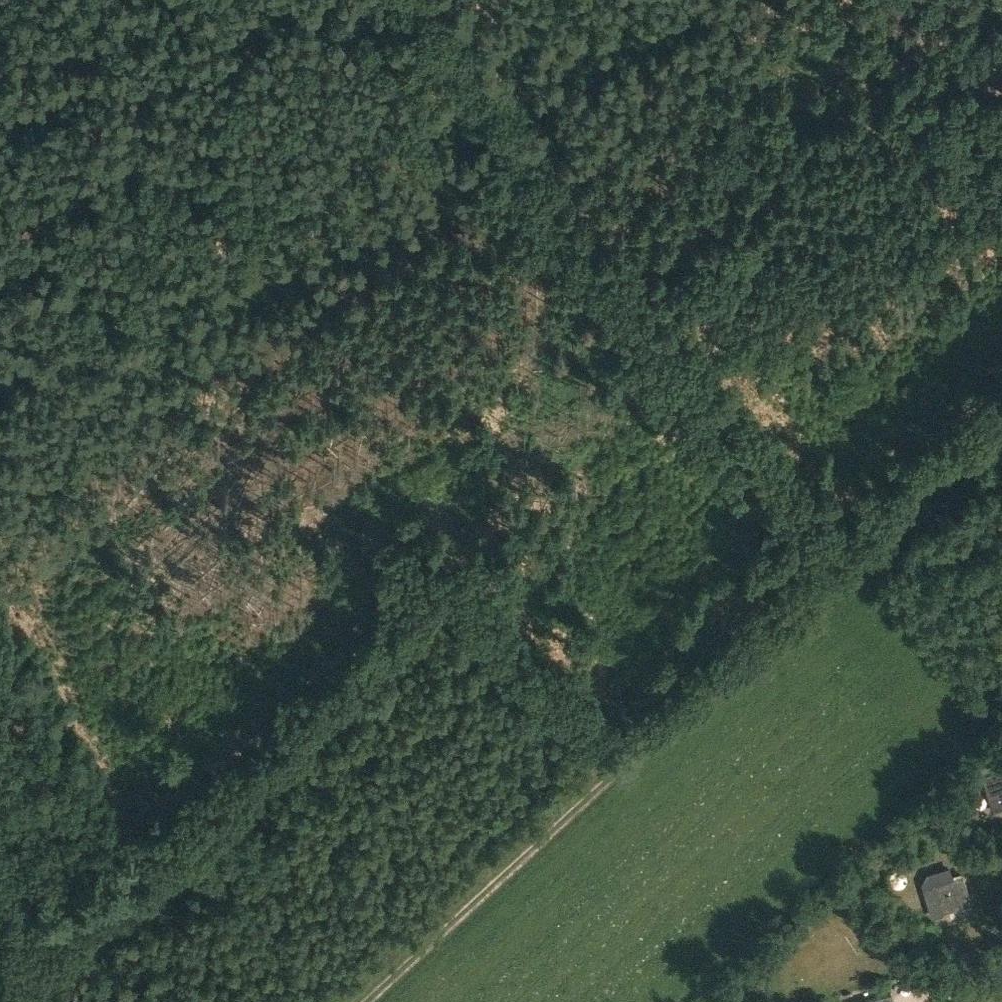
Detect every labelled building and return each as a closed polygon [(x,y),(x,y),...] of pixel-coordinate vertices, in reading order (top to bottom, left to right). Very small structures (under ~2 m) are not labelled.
[(996,769),(995,764),(980,769),(981,774),(980,774),(993,811),(1001,808),(1001,767),(996,769)] [(937,897),(948,894),(953,909),(971,903),(963,875),(933,884),(937,897)] [(890,993),(857,1001),(893,1001),(890,993)]
